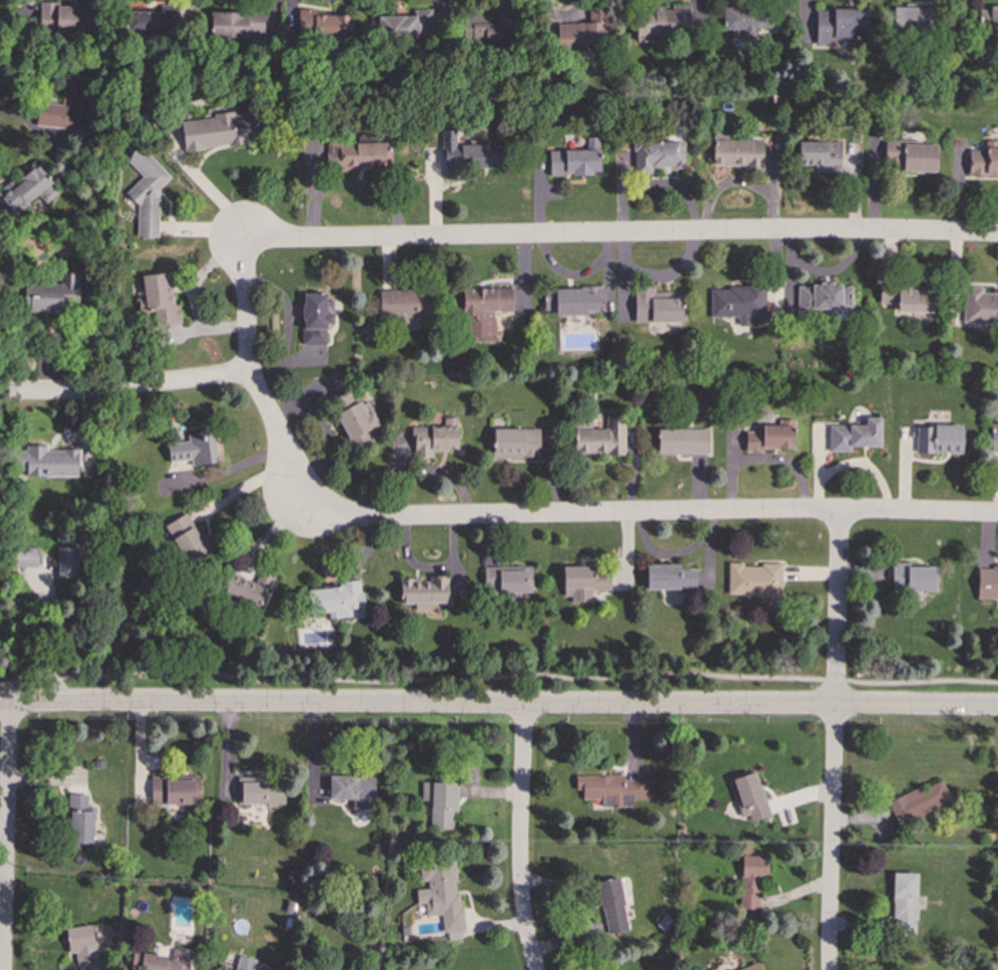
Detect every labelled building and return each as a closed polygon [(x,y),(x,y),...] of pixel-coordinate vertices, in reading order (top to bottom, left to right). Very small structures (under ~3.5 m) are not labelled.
[(57,6),(57,2),(39,2),(39,31),(95,31),(95,6),(57,6)] [(557,23),(558,51),(598,50),(598,33),(609,33),(608,5),(588,6),(588,23),(557,23)] [(722,6),(723,29),(732,29),(732,37),(758,36),(758,31),(776,31),(775,16),(756,16),(756,5),(722,6)] [(927,6),(893,7),(894,31),(927,30),(927,6)] [(979,7),(979,30),(997,30),(997,7),(979,7)] [(496,15),(469,14),(468,40),(509,41),(510,9),(496,8),(496,15)] [(636,8),(636,41),(649,41),(648,33),(690,33),(690,8),(636,8)] [(815,44),(834,44),(834,38),(865,38),(866,9),(816,8),(815,44)] [(378,16),(378,38),(432,37),(431,9),(413,9),(413,15),(378,16)] [(163,11),(125,10),(125,33),(163,33),(163,11)] [(264,36),(263,12),(211,13),(211,38),(264,36)] [(351,13),(298,12),(298,35),(351,36),(351,13)] [(36,126),(88,130),(93,78),(64,75),(61,104),(38,102),(36,126)] [(180,121),(184,150),(247,143),(245,132),(258,131),(256,112),(234,114),(233,111),(213,114),(213,117),(180,121)] [(501,144),(456,145),(455,129),(442,130),(443,177),(459,177),(459,167),(491,167),(491,163),(502,163),(501,144)] [(549,151),(550,175),(572,175),(600,174),(599,137),(587,138),(587,150),(549,151)] [(936,172),(936,145),(903,144),(903,139),(868,138),(868,162),(902,162),(902,171),(936,172)] [(763,140),(712,139),(712,165),(743,165),(743,171),(762,171),(763,140)] [(326,144),(326,164),(336,164),(336,169),(390,170),(390,151),(387,151),(387,141),(355,140),(355,145),(326,144)] [(997,141),(985,140),(985,150),(968,150),(968,175),(997,176),(997,148),(997,141)] [(684,142),(634,141),(634,174),(652,174),(652,167),(684,167),(684,142)] [(840,142),(798,141),(798,164),(814,164),(813,172),(840,172),(840,142)] [(157,238),(159,188),(170,176),(139,146),(125,159),(142,176),(125,193),(137,205),(136,237),(157,238)] [(36,162),(0,190),(0,204),(2,202),(12,215),(52,183),(36,162)] [(141,275),(143,298),(138,299),(139,313),(150,312),(152,325),(181,322),(179,304),(173,305),(170,272),(141,275)] [(61,312),(61,294),(78,294),(78,273),(62,274),(62,286),(25,286),(25,312),(61,312)] [(796,285),(797,312),(851,311),(851,284),(796,285)] [(709,317),(737,317),(737,326),(749,326),(750,317),(765,317),(765,286),(710,286),(709,317)] [(879,303),(897,303),(897,312),(935,312),(934,286),(879,287),(879,303)] [(598,287),(543,289),(544,310),(555,309),(555,316),(599,314),(598,287)] [(997,324),(997,292),(981,291),(981,287),(964,287),(963,323),(997,324)] [(511,288),(463,288),(464,337),(495,337),(494,311),(512,311),(511,288)] [(379,290),(378,317),(430,318),(431,291),(379,290)] [(326,324),(333,323),(333,300),(326,301),(326,292),(302,293),(303,345),(326,344),(326,324)] [(334,414),(355,451),(374,441),(367,430),(379,424),(365,400),(356,405),(348,391),(332,400),(339,412),(334,414)] [(624,415),(605,415),(606,429),(575,429),(575,453),(624,453),(624,415)] [(457,416),(443,417),(443,426),(412,426),(412,458),(432,457),(432,451),(458,450),(457,416)] [(880,418),(865,417),(865,425),(829,425),(829,451),(850,452),(850,446),(880,447),(880,418)] [(778,426),(755,425),(755,432),(745,431),(745,450),(793,450),(794,419),(778,419),(778,426)] [(990,423),(990,452),(997,452),(997,423),(990,423)] [(961,454),(962,426),(916,424),(915,452),(961,454)] [(539,456),(538,428),(491,429),(492,458),(539,456)] [(657,455),(708,454),(708,428),(656,429),(657,455)] [(192,466),(218,462),(214,431),(187,434),(188,441),(167,444),(169,462),(191,459),(192,466)] [(78,476),(78,450),(46,450),(46,447),(18,447),(17,475),(78,476)] [(165,524),(187,567),(212,554),(189,511),(165,524)] [(15,566),(38,567),(38,547),(15,547),(15,566)] [(57,578),(77,578),(77,547),(58,547),(57,578)] [(782,565),(742,564),(742,562),(728,562),(727,595),(781,595),(782,565)] [(937,567),(910,566),(910,563),(892,562),(891,591),(937,591),(937,567)] [(695,568),(679,568),(679,564),(646,564),(646,589),(695,589),(695,568)] [(531,566),(483,567),(484,596),(519,596),(519,592),(531,592),(531,566)] [(562,566),(563,596),(571,596),(571,602),(592,602),(592,590),(610,590),(610,570),(593,571),(593,566),(562,566)] [(974,599),(997,599),(997,567),(975,567),(974,599)] [(260,611),(275,576),(260,569),(254,583),(230,573),(221,594),(260,611)] [(448,604),(448,576),(428,575),(428,579),(400,579),(399,603),(448,604)] [(351,617),(351,609),(362,608),(361,580),(343,581),(343,587),(307,589),(308,613),(328,612),(328,618),(351,617)] [(728,779),(740,817),(748,815),(750,822),(769,816),(755,771),(728,779)] [(329,799),(353,799),(352,809),(374,809),(374,776),(329,775),(329,799)] [(654,800),(653,780),(624,780),(624,775),(575,775),(575,790),(582,790),(582,799),(601,799),(601,807),(632,807),(632,800),(654,800)] [(151,805),(200,804),(199,777),(150,778),(151,805)] [(283,805),(284,779),(237,778),(237,804),(283,805)] [(897,824),(950,802),(941,779),(887,801),(897,824)] [(420,803),(430,804),(430,829),(452,829),(453,820),(457,820),(458,783),(421,781),(420,803)] [(88,794),(69,794),(68,843),(93,843),(93,806),(87,806),(88,794)] [(758,909),(759,878),(767,878),(768,865),(765,865),(765,856),(741,855),(739,909),(758,909)] [(456,857),(419,858),(419,881),(427,881),(428,889),(416,889),(416,904),(425,903),(425,915),(442,915),(442,932),(447,932),(448,940),(463,939),(463,907),(457,907),(456,857)] [(917,873),(893,872),(891,931),(915,932),(917,873)] [(597,881),(606,936),(628,933),(619,877),(597,881)] [(68,953),(76,952),(78,969),(98,969),(94,925),(65,927),(68,953)] [(140,969),(188,969),(189,950),(172,949),(171,956),(141,954),(140,969)] [(255,959),(238,955),(236,967),(222,964),(221,969),(252,969),(255,959)] [(757,962),(736,969),(760,969),(757,962)]
